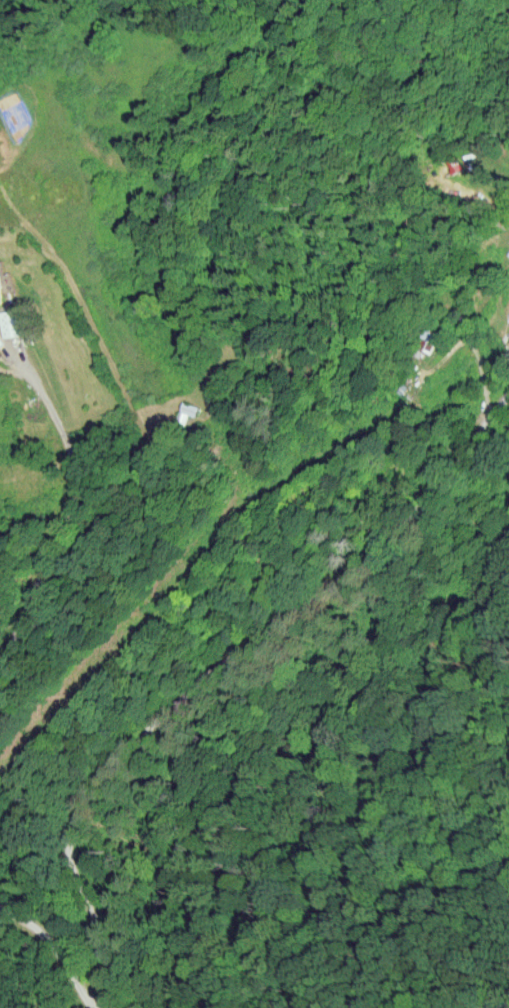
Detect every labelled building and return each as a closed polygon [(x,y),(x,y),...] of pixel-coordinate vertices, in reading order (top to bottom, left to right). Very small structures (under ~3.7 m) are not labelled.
[(446,328),(430,325),(428,340),(443,343),(446,328)] [(1,346),(8,357),(18,349),(11,339),(1,346)]
